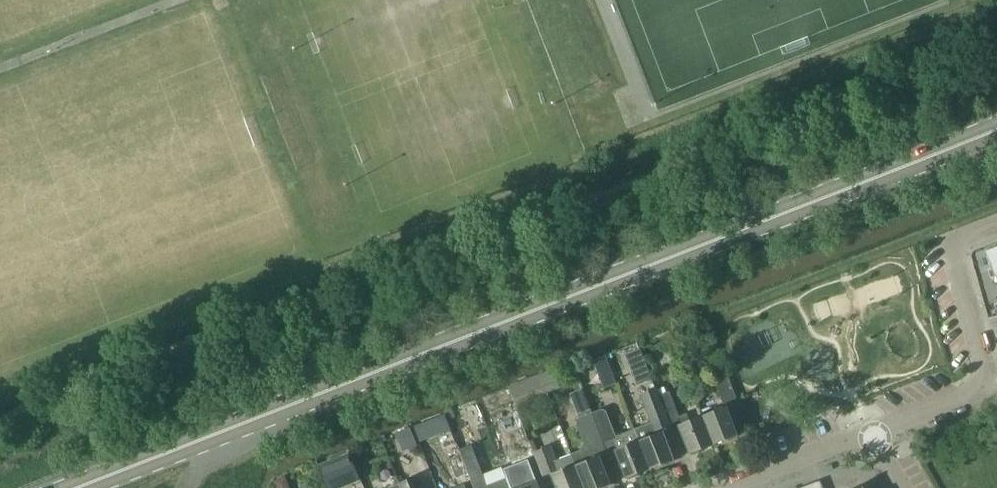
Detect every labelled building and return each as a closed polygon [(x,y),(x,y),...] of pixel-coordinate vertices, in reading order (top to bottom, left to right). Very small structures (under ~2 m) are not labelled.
[(989,253),(996,274),(996,250),(989,253)] [(593,360),(600,377),(612,372),(606,356),(593,360)] [(725,407),(703,415),(715,444),(739,435),(728,408),(739,403),(726,369),(712,375),(725,407)] [(559,388),(552,371),(552,370),(509,387),(509,388),(516,405),(559,388)] [(639,391),(650,387),(645,376),(635,380),(639,391)] [(651,423),(635,429),(651,469),(675,459),(664,432),(672,429),(658,396),(660,395),(657,387),(640,394),(651,423)] [(660,395),(658,396),(672,429),(680,426),(690,454),(715,444),(703,415),(690,420),(687,413),(680,416),(670,391),(660,395)] [(603,409),(593,413),(598,427),(600,432),(609,455),(616,452),(627,478),(651,469),(635,429),(617,436),(607,412),(603,409)] [(572,453),(585,487),(601,487),(612,484),(601,457),(609,455),(600,432),(598,427),(593,413),(579,418),(577,423),(585,443),(582,449),(572,453)] [(508,478),(512,487),(540,487),(537,482),(545,479),(545,477),(540,465),(534,452),(524,427),(514,431),(510,435),(510,436),(509,438),(509,440),(509,443),(521,473),(508,478)] [(459,449),(460,450),(460,451),(462,456),(463,456),(475,487),(512,487),(508,478),(487,486),(471,445),(459,449)] [(534,452),(540,465),(545,477),(545,479),(553,475),(558,487),(585,487),(572,453),(558,459),(553,445),(534,452)] [(450,454),(452,460),(451,460),(462,487),(475,487),(463,456),(462,456),(460,451),(460,450),(450,454)] [(320,464),(329,487),(340,487),(362,479),(351,452),(320,464)] [(400,482),(401,484),(400,484),(402,487),(421,487),(416,475),(400,482)] [(278,487),(288,487),(291,487),(287,476),(276,481),(278,487)]
